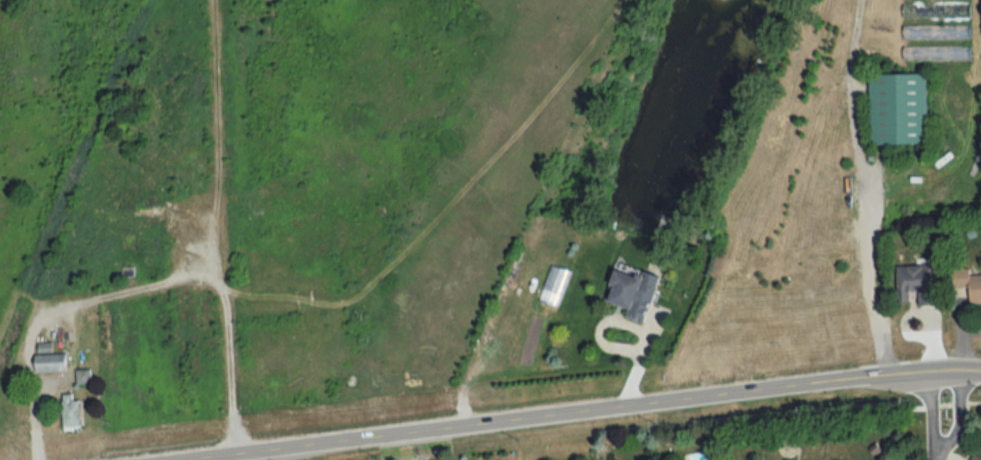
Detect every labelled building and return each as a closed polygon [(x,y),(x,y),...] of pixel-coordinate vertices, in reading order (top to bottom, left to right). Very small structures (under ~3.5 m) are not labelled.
[(969,4),(902,4),(902,20),(969,20),(969,4)] [(969,25),(901,25),(901,40),(969,40),(969,25)] [(969,46),(902,46),(902,61),(969,61),(969,46)] [(925,144),(925,75),(868,75),(868,144),(925,144)] [(938,306),(936,265),(895,267),(897,303),(907,303),(907,293),(917,293),(917,307),(938,306)] [(538,302),(558,308),(569,273),(550,266),(538,302)] [(625,320),(644,326),(657,280),(615,267),(604,304),(627,312),(625,320)] [(968,276),(968,269),(951,270),(951,289),(967,288),(968,305),(980,305),(980,276),(968,276)] [(65,355),(33,355),(33,372),(65,372),(65,355)] [(75,371),(75,384),(89,384),(88,371),(75,371)] [(61,395),(61,431),(79,431),(79,402),(71,402),(71,395),(61,395)]
